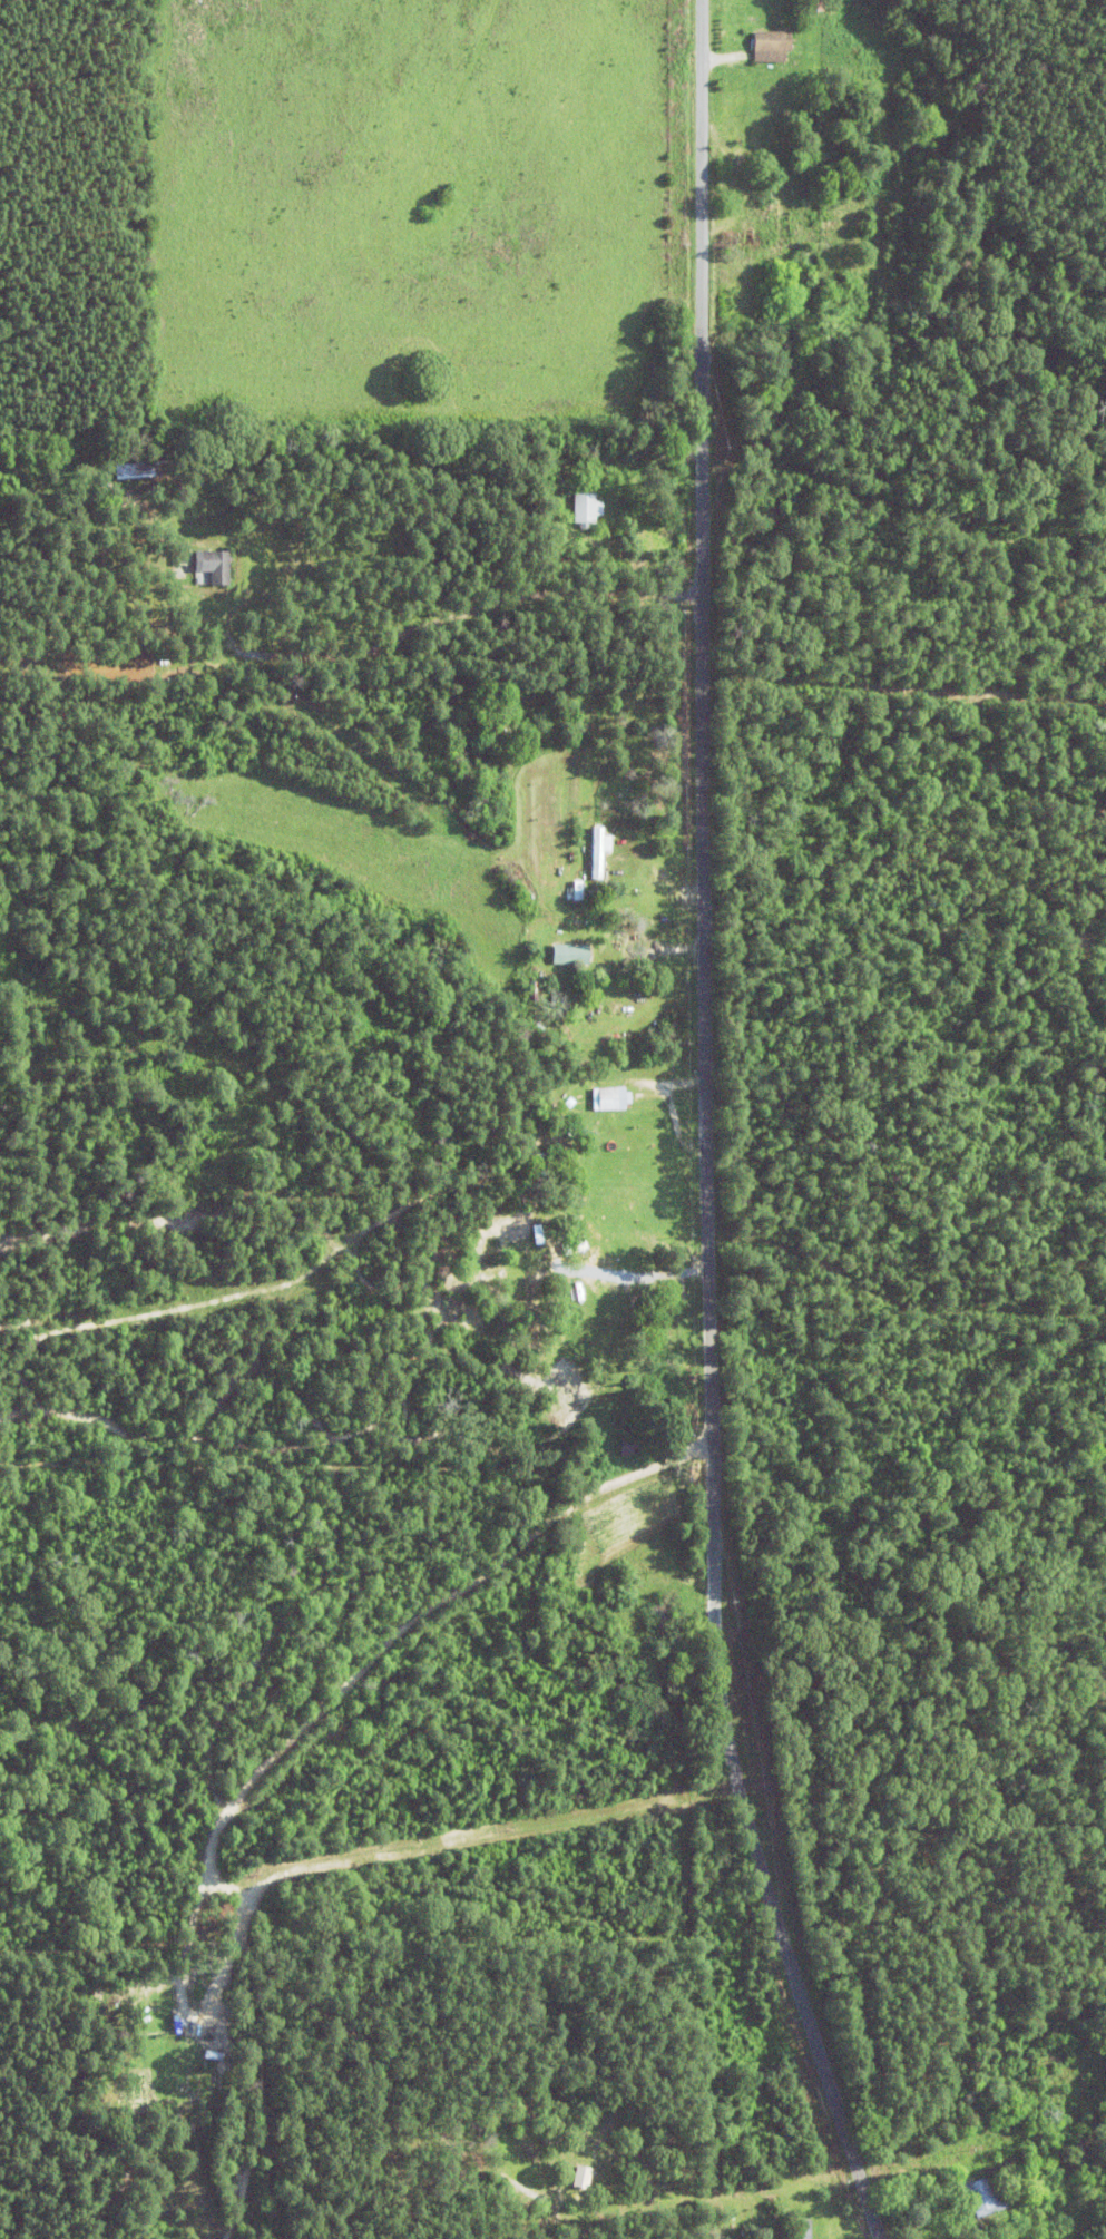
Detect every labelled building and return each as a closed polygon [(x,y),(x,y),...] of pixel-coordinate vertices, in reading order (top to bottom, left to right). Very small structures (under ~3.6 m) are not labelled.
[(779,31),(746,31),(746,62),(779,62),(779,31)] [(599,493),(572,493),(572,525),(599,525),(599,493)] [(235,552),(205,552),(205,574),(217,574),(217,585),(235,585),(235,552)] [(587,880),(599,880),(600,852),(605,852),(605,836),(599,836),(599,827),(588,827),(587,880)] [(584,945),(547,945),(547,965),(584,965),(584,945)] [(626,1087),(594,1087),(594,1111),(626,1111),(626,1087)] [(537,1226),(527,1209),(513,1217),(523,1235),(537,1226)] [(582,2168),(566,2165),(561,2189),(577,2192),(582,2168)] [(1005,2210),(993,2174),(961,2185),(973,2220),(1005,2210)]
